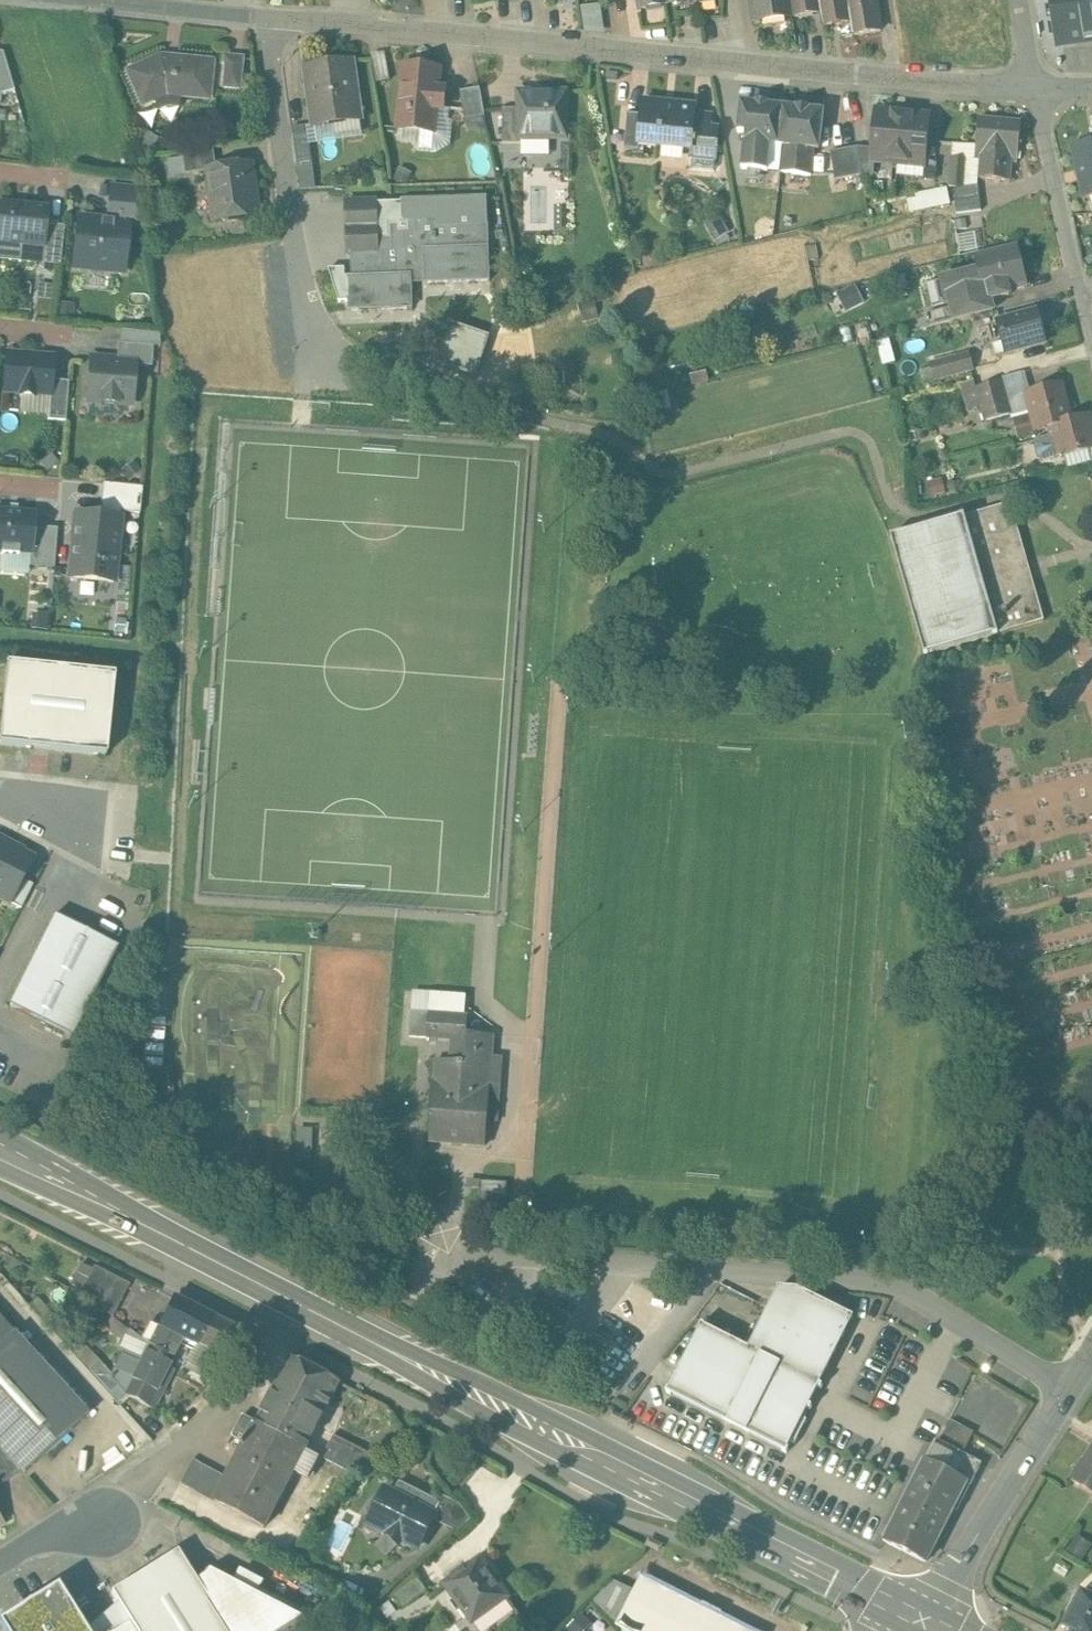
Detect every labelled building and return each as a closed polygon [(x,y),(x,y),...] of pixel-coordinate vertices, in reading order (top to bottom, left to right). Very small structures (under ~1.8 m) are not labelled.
[(667,5),(667,4),(666,0),(638,0),(639,8),(640,10),(667,6),(667,5)] [(791,0),(751,0),(754,24),(793,18),(791,0)] [(819,0),(791,0),(794,18),(821,13),(819,0)] [(821,9),(823,26),(851,22),(848,0),(819,0),(821,9)] [(851,20),(851,22),(853,35),(881,31),(876,0),(848,0),(851,20)] [(1091,44),(1091,0),(1047,0),(1054,50),(1091,44)] [(600,3),(582,6),(586,29),(604,26),(600,3)] [(0,52),(0,99),(1,94),(14,90),(3,52),(0,52)] [(160,56),(151,60),(150,60),(127,71),(142,105),(154,99),(153,97),(165,92),(169,92),(169,94),(170,95),(208,98),(212,61),(160,56)] [(240,89),(242,71),(243,58),(226,56),(223,86),(223,87),(240,89)] [(313,126),(350,121),(361,119),(353,61),(305,68),(313,126)] [(436,109),(442,109),(444,110),(444,109),(446,89),(438,89),(440,69),(404,65),(403,66),(397,129),(434,132),(436,109)] [(465,119),(481,117),(485,116),(485,115),(480,87),(460,91),(465,119)] [(520,136),(546,137),(547,137),(565,136),(565,93),(525,93),(521,93),(520,136)] [(692,148),(695,115),(696,107),(643,101),(642,115),(639,142),(692,148)] [(738,133),(746,133),(742,168),(767,171),(770,144),(778,145),(782,107),(768,105),(768,103),(755,102),(755,104),(742,103),(738,133)] [(784,145),(781,171),(811,175),(814,148),(819,149),(823,112),(810,110),(811,108),(796,107),(796,108),(782,107),(778,145),(784,145)] [(520,108),(513,108),(503,108),(503,138),(503,143),(513,143),(522,143),(522,142),(522,137),(520,137),(520,108)] [(872,160),(875,160),(898,162),(902,114),(876,112),(873,149),(872,160)] [(642,115),(628,114),(624,147),(638,148),(639,142),(642,115)] [(929,117),(902,114),(898,162),(925,165),(925,160),(929,117)] [(714,157),(717,131),(710,131),(711,116),(695,115),(692,148),(691,154),(714,157)] [(952,159),(966,160),(964,187),(978,186),(979,179),(1010,182),(1012,163),(1017,163),(1021,123),(1021,122),(979,119),(976,145),(953,144),(952,159)] [(312,164),(311,155),(311,154),(307,125),(292,127),(297,166),(312,164)] [(1091,197),(1091,144),(1075,148),(1074,148),(1085,199),(1091,197)] [(857,147),(831,152),(836,180),(862,175),(857,147)] [(875,160),(872,160),(873,149),(857,147),(862,175),(874,176),(875,160)] [(184,173),(190,172),(207,170),(208,170),(208,168),(216,167),(214,148),(181,153),(184,173)] [(966,160),(952,159),(949,187),(964,187),(966,160)] [(936,178),(938,161),(925,160),(925,165),(923,177),(936,178)] [(220,217),(223,219),(223,220),(225,221),(235,219),(240,214),(240,212),(258,210),(252,163),(208,169),(214,215),(219,215),(220,217)] [(297,166),(300,185),(301,189),(316,186),(313,164),(297,166)] [(133,225),(137,194),(137,193),(137,189),(111,186),(108,214),(111,215),(110,222),(128,223),(129,224),(129,225),(133,225)] [(964,187),(954,188),(957,213),(981,210),(978,186),(964,187)] [(910,212),(916,211),(943,205),(940,194),(908,201),(910,212)] [(0,201),(0,237),(45,241),(48,206),(0,201)] [(378,201),(359,202),(358,202),(345,202),(347,251),(347,252),(351,252),(352,253),(352,277),(348,277),(349,311),(413,308),(412,283),(490,280),(488,224),(437,226),(436,220),(389,221),(389,236),(379,237),(378,201)] [(889,216),(908,212),(909,212),(910,212),(908,201),(887,206),(889,216)] [(78,218),(77,232),(73,267),(123,272),(128,224),(78,218)] [(945,304),(949,303),(950,303),(951,307),(967,303),(971,317),(972,317),(993,312),(990,300),(1009,296),(1008,289),(1026,285),(1017,249),(1016,248),(977,258),(979,270),(939,280),(939,282),(945,281),(949,300),(944,301),(944,303),(945,304)] [(951,307),(952,311),(955,321),(971,317),(967,303),(951,307)] [(951,307),(949,308),(948,308),(928,313),(931,327),(954,321),(951,307)] [(1045,342),(1042,330),(1036,311),(998,322),(1007,353),(1045,342)] [(435,361),(478,374),(490,333),(447,321),(435,361)] [(117,362),(125,363),(134,364),(135,365),(151,366),(153,347),(118,343),(118,344),(117,362)] [(973,369),(973,365),(973,364),(970,354),(930,364),(933,379),(973,369)] [(52,358),(26,356),(7,355),(4,390),(20,391),(20,394),(33,395),(34,395),(34,392),(50,393),(52,358)] [(87,400),(90,400),(101,401),(101,402),(116,404),(117,403),(117,402),(118,402),(131,403),(134,365),(134,364),(107,362),(107,361),(90,359),(87,399),(87,400)] [(1001,378),(1005,394),(1006,395),(1007,399),(1027,393),(1021,372),(1001,378)] [(961,383),(965,398),(965,399),(968,410),(981,406),(974,379),(961,383)] [(51,380),(50,394),(50,395),(48,419),(65,421),(68,382),(68,381),(51,380)] [(1001,381),(1000,381),(976,388),(985,421),(1010,414),(1002,381),(1001,381)] [(1061,384),(1040,390),(1026,394),(1032,415),(1014,420),(1018,435),(1071,421),(1061,384)] [(1061,457),(1091,448),(1091,427),(1089,416),(1071,420),(1071,421),(1051,427),(1052,435),(1036,440),(1037,444),(1035,445),(1038,456),(1038,457),(1040,456),(1041,461),(1058,456),(1059,457),(1061,457)] [(933,652),(1045,618),(1029,568),(1010,505),(898,539),(933,652)] [(0,511),(0,552),(2,552),(2,554),(19,556),(19,553),(32,554),(35,514),(23,513),(23,510),(5,509),(4,511),(0,511)] [(120,518),(76,513),(70,577),(114,582),(120,518)] [(71,751),(72,751),(106,755),(114,675),(7,664),(6,664),(0,728),(0,744),(71,751)] [(10,905),(35,855),(25,850),(25,849),(0,836),(0,900),(10,905)] [(118,946),(54,914),(9,1004),(72,1036),(118,946)] [(431,1014),(431,1022),(430,1038),(452,1039),(452,1040),(451,1062),(436,1061),(432,1139),(484,1142),(491,1036),(491,1035),(468,1033),(468,1016),(431,1014)] [(480,1180),(471,1180),(471,1189),(479,1189),(480,1180)] [(80,1263),(80,1265),(71,1283),(84,1290),(94,1270),(81,1263),(80,1263)] [(82,1295),(88,1298),(91,1300),(113,1317),(130,1283),(97,1266),(82,1295)] [(820,1383),(842,1340),(842,1339),(854,1316),(798,1288),(780,1287),(749,1348),(705,1325),(702,1323),(700,1326),(701,1327),(700,1328),(670,1387),(670,1388),(668,1391),(671,1392),(673,1393),(724,1419),(725,1419),(724,1422),(726,1423),(727,1423),(728,1421),(746,1430),(745,1433),(747,1433),(748,1434),(750,1432),(784,1449),(784,1450),(786,1451),(788,1448),(788,1447),(788,1446),(808,1408),(811,1409),(812,1406),(810,1404),(818,1387),(819,1386),(821,1388),(823,1385),(823,1384),(820,1383)] [(210,1315),(202,1311),(174,1297),(150,1345),(172,1356),(181,1338),(196,1345),(210,1316),(210,1315)] [(187,1362),(190,1363),(191,1363),(211,1374),(219,1357),(220,1357),(221,1357),(236,1328),(211,1315),(196,1345),(195,1346),(187,1362)] [(1,1450),(21,1471),(86,1412),(0,1318),(0,1449),(1,1450)] [(164,1390),(169,1379),(171,1376),(165,1372),(172,1358),(172,1357),(150,1346),(149,1346),(140,1363),(126,1356),(125,1356),(119,1358),(110,1375),(119,1384),(128,1396),(129,1397),(151,1409),(152,1408),(160,1391),(164,1390)] [(82,1362),(105,1388),(109,1392),(110,1393),(119,1384),(110,1375),(111,1374),(92,1353),(91,1353),(82,1362)] [(265,1525),(295,1468),(312,1436),(312,1435),(315,1430),(338,1387),(338,1386),(340,1383),(339,1382),(331,1378),(329,1377),(291,1357),(290,1358),(285,1367),(279,1379),(257,1421),(256,1422),(245,1416),(243,1415),(234,1433),(232,1436),(232,1437),(241,1441),(241,1442),(240,1445),(241,1445),(243,1446),(244,1447),(234,1465),(234,1466),(215,1502),(216,1502),(229,1509),(230,1509),(235,1512),(264,1527),(265,1525)] [(952,1420),(941,1442),(963,1453),(974,1432),(952,1420)] [(364,1451),(338,1437),(337,1437),(317,1426),(317,1427),(315,1430),(307,1446),(307,1447),(312,1450),(324,1456),(325,1456),(355,1472),(357,1471),(374,1456),(373,1456),(365,1451),(364,1451)] [(404,1453),(401,1450),(395,1441),(394,1441),(393,1442),(382,1450),(382,1451),(390,1463),(391,1463),(403,1454),(404,1453)] [(946,1471),(953,1456),(933,1446),(926,1461),(946,1471)] [(2,1484),(18,1473),(21,1471),(1,1450),(0,1451),(0,1485),(2,1484)] [(1086,1463),(1085,1463),(1083,1462),(1072,1481),(1091,1494),(1091,1453),(1086,1463)] [(192,1460),(191,1461),(191,1462),(182,1479),(182,1480),(180,1483),(180,1484),(181,1484),(182,1485),(215,1501),(227,1479),(227,1478),(227,1477),(193,1460),(192,1460)] [(946,1471),(926,1461),(905,1502),(946,1523),(967,1481),(946,1471)] [(440,1502),(402,1483),(401,1483),(400,1482),(399,1482),(395,1492),(393,1493),(391,1492),(386,1490),(385,1490),(370,1520),(369,1523),(389,1534),(390,1534),(392,1535),(415,1547),(416,1547),(419,1546),(420,1545),(429,1527),(429,1526),(426,1524),(429,1516),(430,1515),(431,1515),(434,1516),(441,1503),(440,1502)] [(437,1522),(456,1532),(457,1532),(458,1532),(470,1521),(471,1520),(470,1518),(469,1517),(460,1505),(459,1504),(443,1496),(440,1501),(440,1502),(441,1503),(435,1516),(437,1522)] [(905,1502),(886,1541),(927,1561),(946,1523),(905,1502)] [(1080,1558),(1091,1545),(1080,1535),(1069,1548),(1080,1558)] [(133,1626),(133,1627),(136,1630),(227,1630),(177,1551),(111,1592),(133,1626)] [(507,1597),(494,1580),(494,1579),(480,1561),(480,1560),(479,1560),(466,1570),(465,1569),(464,1569),(452,1578),(451,1579),(451,1580),(445,1585),(445,1586),(463,1611),(471,1622),(472,1623),(507,1598),(507,1597)] [(217,1567),(196,1580),(196,1581),(227,1630),(258,1630),(236,1596),(235,1595),(235,1594),(218,1568),(218,1567),(217,1567)] [(641,1577),(634,1590),(617,1624),(630,1630),(747,1630),(641,1577)] [(417,1579),(398,1593),(394,1596),(393,1597),(402,1608),(403,1607),(418,1596),(425,1591),(426,1590),(418,1580),(417,1579)] [(634,1590),(614,1581),(592,1601),(617,1624),(634,1590)] [(57,1586),(0,1621),(0,1626),(3,1630),(85,1630),(57,1586)] [(1081,1591),(1062,1627),(1071,1630),(1091,1630),(1091,1588),(1090,1587),(1087,1594),(1081,1591)] [(118,1603),(85,1630),(115,1630),(129,1622),(130,1622),(130,1621),(118,1603)] [(133,1627),(133,1626),(130,1622),(115,1630),(136,1630),(133,1627)]
